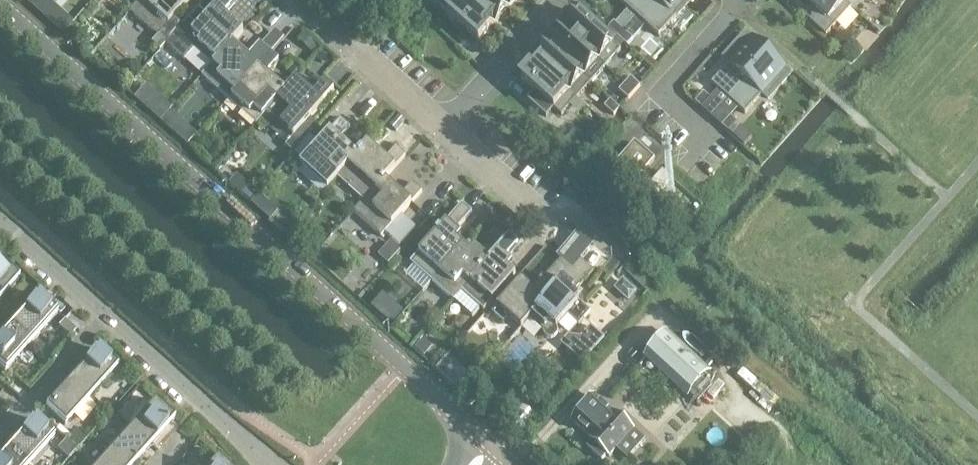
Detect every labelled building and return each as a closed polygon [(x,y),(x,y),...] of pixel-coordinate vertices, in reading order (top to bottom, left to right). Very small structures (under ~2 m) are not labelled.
[(74,20),(54,0),(33,0),(32,1),(63,31),(74,20)] [(167,45),(184,27),(175,19),(192,0),(142,0),(142,1),(143,1),(132,13),(167,45)] [(167,45),(184,61),(196,49),(214,65),(243,32),(225,17),(237,4),(232,0),(223,0),(192,34),(184,27),(167,45)] [(479,42),(494,25),(466,0),(433,0),(479,42)] [(494,25),(508,9),(499,0),(466,0),(494,25)] [(516,0),(499,0),(508,9),(516,0)] [(636,16),(651,0),(618,0),(636,16)] [(636,16),(658,37),(691,0),(651,0),(636,16)] [(826,36),(852,8),(846,2),(845,3),(842,0),(805,0),(814,8),(805,18),(826,36)] [(581,14),(566,31),(598,61),(605,68),(621,50),(581,14)] [(614,23),(608,29),(618,38),(624,31),(614,23)] [(274,52),(287,37),(276,27),(263,43),(274,52)] [(566,31),(551,47),(584,77),(598,61),(566,31)] [(624,31),(618,38),(627,46),(633,39),(624,31)] [(243,32),(214,65),(215,66),(204,78),(229,101),(269,57),(260,49),(250,60),(233,45),(244,33),(243,32)] [(769,55),(746,35),(724,59),(730,64),(712,84),(728,99),(769,55)] [(551,47),(537,62),(570,92),(584,77),(551,47)] [(791,75),(769,55),(728,99),(745,115),(763,94),(769,99),(791,75)] [(269,57),(229,101),(256,125),(267,113),(286,91),(269,77),(279,66),(269,57)] [(537,62),(522,80),(531,88),(522,98),(546,118),(554,109),(562,116),(577,98),(570,92),(537,62)] [(631,78),(625,84),(634,93),(640,86),(631,78)] [(286,92),(286,91),(267,113),(294,137),(286,146),(294,154),(310,136),(302,128),(335,92),(325,83),(313,96),(296,81),(286,92)] [(625,84),(619,91),(628,100),(634,93),(625,84)] [(695,102),(702,108),(710,99),(704,93),(695,102)] [(620,109),(610,100),(604,107),(614,116),(614,115),(620,109)] [(171,111),(172,110),(163,102),(152,114),(161,122),(171,111)] [(722,127),(729,133),(737,123),(731,117),(722,127)] [(340,120),(300,165),(327,189),(338,177),(356,156),(339,140),(350,128),(340,120)] [(188,146),(196,136),(187,128),(179,137),(188,146)] [(635,142),(618,162),(637,179),(655,159),(635,142)] [(356,156),(338,177),(365,201),(406,155),(397,147),(385,160),(368,144),(356,156)] [(366,202),(355,214),(382,237),(383,236),(402,215),(422,192),(412,183),(401,195),(385,181),(407,156),(406,155),(365,201),(366,202)] [(663,171),(649,186),(658,194),(671,178),(663,171)] [(592,186),(582,197),(591,205),(601,194),(592,186)] [(409,262),(431,281),(464,245),(450,233),(470,210),(462,203),(409,262)] [(402,215),(383,236),(397,248),(416,227),(402,215)] [(464,245),(431,281),(452,300),(453,299),(514,231),(513,230),(504,240),(496,233),(476,256),(464,245)] [(514,231),(453,299),(472,316),(480,307),(483,310),(516,274),(504,263),(524,240),(514,231)] [(510,340),(529,319),(573,269),(561,259),(533,290),(521,279),(491,312),(503,322),(508,317),(520,328),(509,340),(510,340)] [(573,269),(529,319),(542,332),(543,336),(545,339),(549,340),(553,339),(556,336),(557,332),(555,328),(566,316),(570,320),(578,327),(590,314),(570,296),(593,271),(581,260),(573,269)] [(19,278),(0,262),(0,299),(19,278)] [(623,280),(614,290),(628,302),(637,293),(623,280)] [(394,322),(406,308),(385,290),(373,304),(394,322)] [(38,295),(11,325),(31,342),(57,313),(38,295)] [(31,342),(11,325),(0,337),(0,367),(5,371),(31,342)] [(645,358),(647,359),(650,355),(689,392),(686,395),(687,396),(710,371),(669,333),(645,358)] [(97,350),(71,379),(91,396),(117,367),(97,350)] [(45,408),(65,425),(91,396),(71,379),(45,408)] [(594,397),(573,421),(592,438),(591,440),(593,442),(588,448),(602,460),(607,455),(609,457),(633,430),(615,413),(614,414),(594,397)] [(154,402),(131,427),(151,445),(174,419),(154,402)] [(8,449),(26,464),(29,464),(54,437),(34,420),(8,449)] [(75,427),(60,448),(71,456),(86,435),(75,427)] [(109,453),(122,464),(133,464),(151,445),(131,427),(109,453)] [(8,449),(0,458),(0,464),(26,464),(8,449)] [(97,464),(122,464),(109,453),(97,464)]
